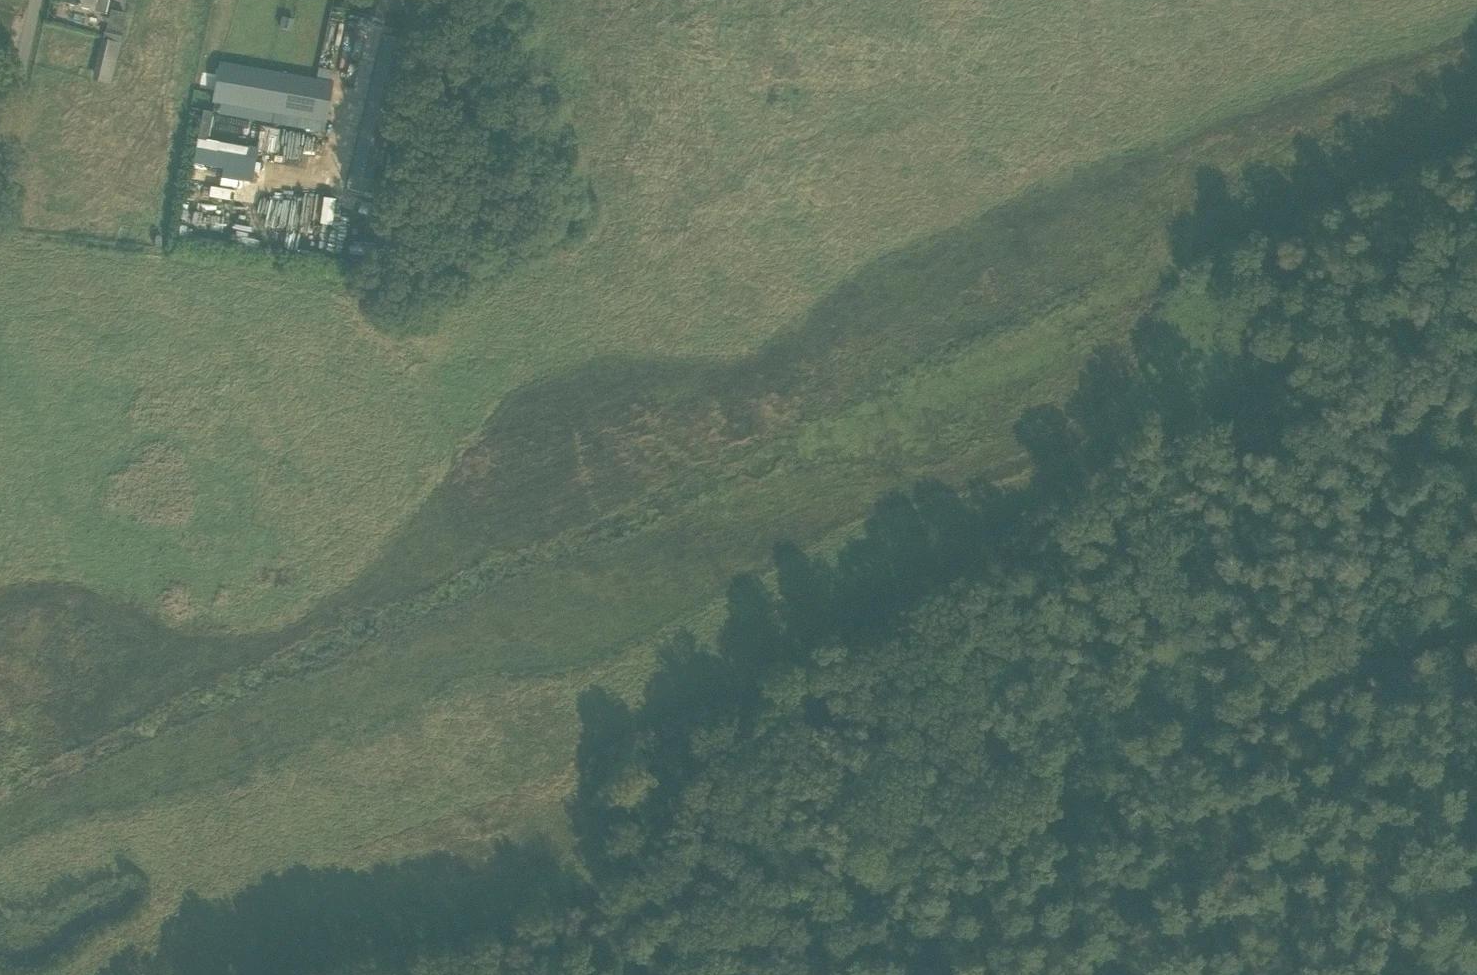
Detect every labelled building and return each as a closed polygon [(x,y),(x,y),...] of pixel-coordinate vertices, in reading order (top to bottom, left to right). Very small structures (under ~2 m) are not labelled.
[(106,13),(109,0),(64,0),(63,2),(106,13)] [(279,27),(292,30),(295,19),(282,15),(279,27)] [(107,40),(120,43),(122,32),(105,28),(102,38),(107,40)] [(378,54),(350,175),(373,182),(402,60),(407,40),(383,34),(378,54)] [(97,80),(110,83),(120,43),(107,40),(97,80)] [(325,121),(332,81),(220,61),(213,102),(325,121)] [(250,170),(252,145),(203,141),(201,166),(250,170)]
